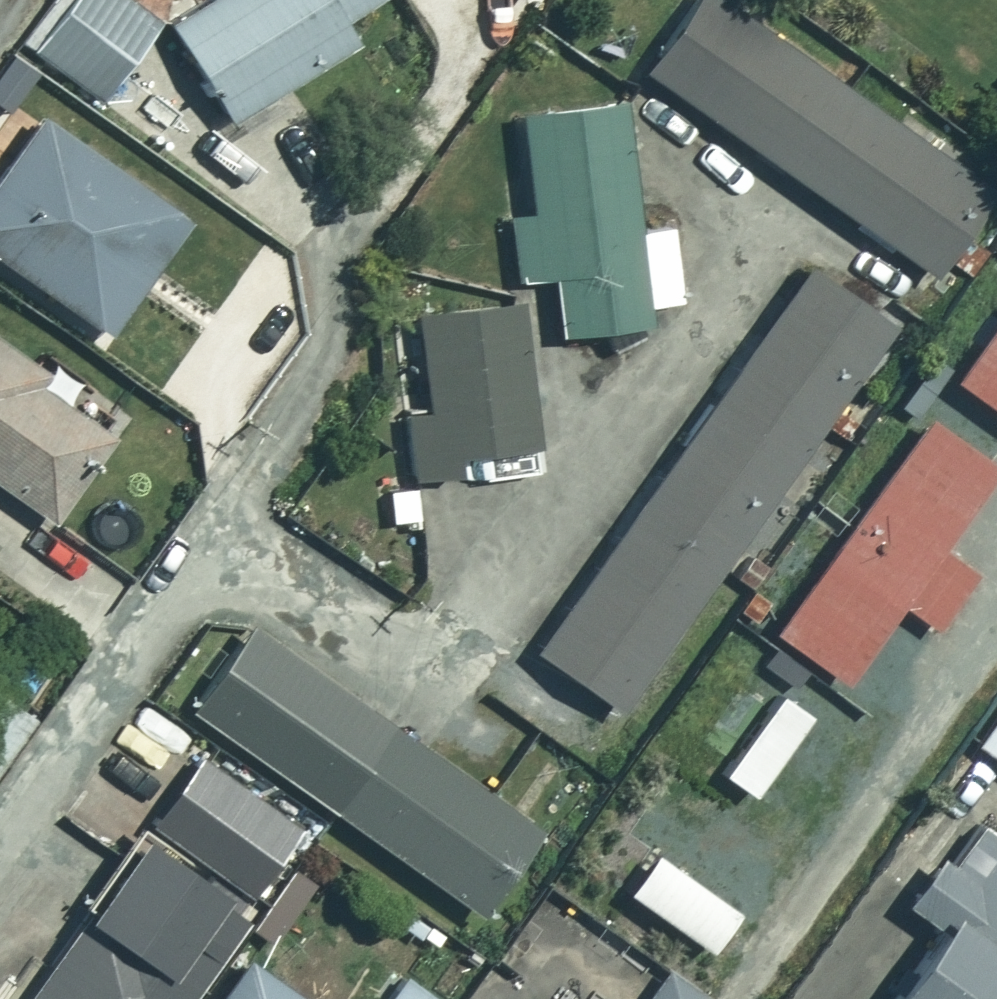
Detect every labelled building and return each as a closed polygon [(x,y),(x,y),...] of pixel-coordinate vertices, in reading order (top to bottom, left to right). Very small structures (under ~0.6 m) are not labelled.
[(178,0),(54,0),(24,38),(102,100),(180,2),(178,0)] [(237,118),(336,50),(355,77),(396,50),(370,12),(388,0),(214,0),(175,27),(237,118)] [(736,0),(697,0),(647,71),(935,274),(996,186),(996,184),(736,0)] [(633,101),(526,109),(533,213),(512,215),(516,278),(560,275),(564,332),(647,327),(646,304),(682,301),(677,225),(642,227),(633,101)] [(34,133),(0,181),(0,254),(108,331),(177,235),(34,133)] [(626,714),(726,574),(751,592),(770,565),(745,548),(782,495),(798,506),(836,452),(816,438),(828,421),(848,435),(874,399),(854,384),(896,326),(811,265),(537,650),(626,714)] [(525,298),(422,307),(431,407),(408,409),(414,478),(457,474),(456,455),(539,448),(525,298)] [(957,379),(996,408),(996,324),(957,379)] [(54,518),(112,434),(71,406),(86,384),(56,363),(50,373),(0,339),(0,480),(54,518)] [(932,417),(777,630),(847,681),(904,603),(935,626),(981,564),(950,541),(996,477),(996,464),(932,417)] [(547,824),(258,618),(194,709),(483,914),(547,824)] [(0,691),(0,766),(36,717),(0,691)] [(979,744),(996,756),(996,718),(979,744)] [(92,787),(66,825),(113,858),(82,902),(92,909),(29,998),(189,998),(310,828),(203,753),(150,828),(92,787)] [(993,811),(953,863),(944,856),(908,903),(945,931),(892,998),(996,998),(996,813),(993,811)] [(246,949),(211,998),(301,998),(306,991),(246,949)] [(670,967),(646,998),(701,998),(706,993),(670,967)] [(412,969),(391,998),(453,998),(412,969)]
